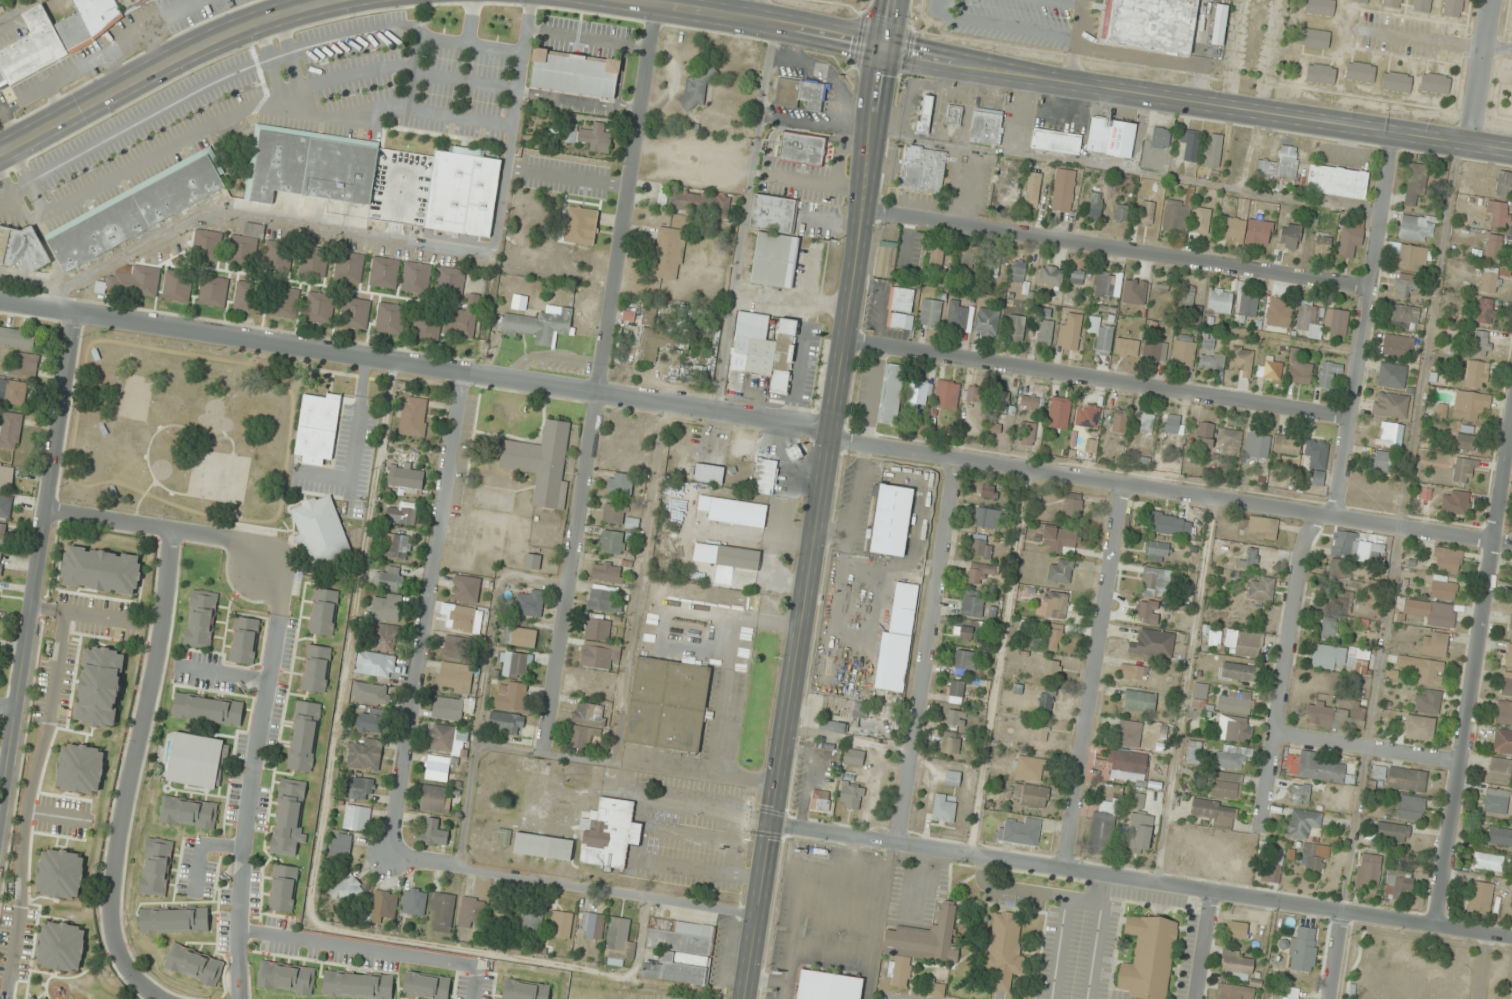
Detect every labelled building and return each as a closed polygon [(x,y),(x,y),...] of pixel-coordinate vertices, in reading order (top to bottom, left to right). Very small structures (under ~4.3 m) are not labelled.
[(1105,40),(1190,53),(1198,0),(1111,0),(1105,40)] [(1335,0),(1306,0),(1304,13),(1333,16),(1335,0)] [(1429,13),(1431,0),(1413,0),(1411,10),(1429,13)] [(1442,15),(1460,17),(1463,0),(1445,0),(1442,15)] [(1217,4),(1211,43),(1222,45),(1228,5),(1217,4)] [(1300,46),(1329,49),(1330,31),(1301,28),(1300,46)] [(615,99),(620,59),(534,48),(529,88),(615,99)] [(1375,65),(1347,62),(1345,79),(1374,82),(1375,65)] [(686,75),(680,108),(693,110),(695,103),(706,105),(714,66),(702,63),(699,78),(686,75)] [(1334,84),(1336,66),(1307,63),(1305,81),(1334,84)] [(1411,75),(1384,71),(1381,90),(1409,93),(1411,75)] [(1451,76),(1421,73),(1419,91),(1448,94),(1451,76)] [(826,83),(777,77),(773,105),(797,108),(798,100),(807,102),(806,110),(822,112),(826,83)] [(913,131),(925,135),(936,99),(924,95),(913,131)] [(962,106),(948,104),(946,125),(960,126),(962,106)] [(973,109),(969,143),(999,146),(1004,113),(973,109)] [(1086,152),(1131,159),(1136,123),(1091,116),(1086,152)] [(575,146),(609,151),(612,133),(605,132),(606,124),(593,122),(592,130),(570,126),(568,138),(575,140),(575,146)] [(379,142),(256,124),(245,200),(273,204),(275,191),(286,193),(285,204),(301,206),(302,195),(370,205),(379,142)] [(1168,148),(1169,128),(1152,127),(1151,148),(1168,148)] [(1082,135),(1033,128),(1031,148),(1079,155),(1082,135)] [(1176,146),(1187,152),(1184,157),(1191,161),(1204,137),(1187,128),(1176,146)] [(828,167),(830,146),(826,146),(827,137),(782,131),(778,161),(828,167)] [(1219,168),(1222,135),(1205,133),(1202,166),(1219,168)] [(941,194),(948,151),(906,145),(899,188),(941,194)] [(435,150),(424,228),(491,237),(501,160),(481,157),(482,150),(450,146),(450,152),(435,150)] [(1287,178),(1288,173),(1296,174),(1299,148),(1280,146),(1278,162),(1257,160),(1256,174),(1287,178)] [(63,271),(230,189),(211,150),(44,232),(63,271)] [(1369,171),(1310,163),(1306,192),(1365,200),(1369,171)] [(1423,197),(1427,165),(1409,163),(1404,205),(1415,206),(1416,196),(1423,197)] [(1052,210),(1071,212),(1075,171),(1056,168),(1052,210)] [(1511,195),(1511,172),(1497,172),(1497,195),(1511,195)] [(1017,184),(1002,184),(1002,205),(1017,205),(1017,184)] [(731,197),(660,188),(657,208),(729,216),(731,197)] [(1037,209),(1039,193),(1026,190),(1023,206),(1037,209)] [(1103,194),(1091,192),(1087,217),(1099,219),(1103,194)] [(750,284),(792,290),(799,238),(792,237),(797,200),(754,194),(749,228),(757,230),(750,284)] [(1129,198),(1118,196),(1115,220),(1126,221),(1129,198)] [(1185,233),(1191,203),(1168,198),(1162,229),(1185,233)] [(1154,202),(1143,201),(1141,222),(1152,223),(1154,202)] [(1511,202),(1486,202),(1486,216),(1492,216),(1492,227),(1511,227),(1511,202)] [(599,210),(568,206),(564,242),(595,245),(599,210)] [(1193,232),(1208,234),(1211,209),(1196,207),(1193,232)] [(1219,239),(1269,247),(1273,223),(1223,215),(1219,239)] [(1399,238),(1432,242),(1434,219),(1401,216),(1399,238)] [(1355,227),(1341,226),(1340,257),(1361,257),(1362,220),(1355,220),(1355,227)] [(1278,246),(1299,249),(1302,226),(1282,223),(1278,246)] [(230,234),(229,264),(260,264),(261,225),(244,224),(244,235),(230,234)] [(37,270),(44,233),(0,225),(0,263),(37,270)] [(658,227),(652,276),(679,280),(686,230),(658,227)] [(220,259),(219,231),(194,232),(196,260),(220,259)] [(1330,256),(1332,234),(1316,233),(1314,254),(1330,256)] [(1485,259),(1502,261),(1505,236),(1488,234),(1485,259)] [(264,268),(290,272),(294,245),(268,240),(264,268)] [(895,242),(877,241),(876,278),(894,278),(895,242)] [(1429,248),(1390,242),(1388,253),(1396,254),(1394,266),(1425,271),(1429,248)] [(979,247),(960,245),(958,270),(977,272),(979,247)] [(944,248),(931,246),(928,269),(941,271),(944,248)] [(326,275),(325,247),(300,248),(302,276),(326,275)] [(338,280),(361,283),(364,254),(341,251),(338,280)] [(986,278),(999,278),(999,252),(986,251),(986,278)] [(372,286),(393,286),(393,258),(372,258),(372,286)] [(430,263),(405,260),(402,285),(427,288),(430,263)] [(1022,283),(1026,262),(1014,260),(1010,281),(1022,283)] [(1479,290),(1496,294),(1502,271),(1485,266),(1479,290)] [(465,269),(439,267),(436,295),(462,298),(465,269)] [(1063,267),(1041,267),(1041,284),(1063,284),(1063,267)] [(156,293),(156,268),(97,269),(97,293),(156,293)] [(189,302),(193,274),(165,269),(161,298),(189,302)] [(1084,271),(1072,269),(1071,283),(1083,285),(1084,271)] [(1119,299),(1123,275),(1097,270),(1093,294),(1119,299)] [(1417,289),(1418,275),(1395,274),(1394,297),(1409,298),(1410,289),(1417,289)] [(229,279),(202,275),(198,303),(224,307),(229,279)] [(1144,305),(1147,281),(1126,278),(1123,302),(1144,305)] [(260,313),(264,287),(237,283),(233,308),(260,313)] [(1168,291),(1168,283),(1157,283),(1157,292),(1168,291)] [(1181,305),(1193,306),(1194,286),(1182,285),(1181,305)] [(915,290),(892,286),(889,309),(912,312),(915,290)] [(299,290),(275,287),(272,315),(296,318),(299,290)] [(1208,312),(1230,314),(1232,291),(1210,289),(1208,312)] [(305,320),(330,322),(333,294),(308,292),(305,320)] [(1238,315),(1256,318),(1259,297),(1241,294),(1238,315)] [(1265,326),(1289,330),(1294,301),(1270,297),(1265,326)] [(363,327),(364,299),(344,298),(343,326),(363,327)] [(942,301),(924,298),(920,324),(938,327),(942,301)] [(1494,325),(1497,300),(1478,298),(1475,322),(1494,325)] [(975,305),(951,300),(945,328),(968,333),(975,305)] [(404,305),(380,303),(378,332),(401,334),(404,305)] [(1319,336),(1324,308),(1300,304),(1295,332),(1319,336)] [(1417,326),(1419,307),(1389,304),(1387,323),(1417,326)] [(468,312),(449,308),(444,333),(473,339),(479,309),(469,307),(468,312)] [(569,338),(573,308),(563,307),(561,316),(538,312),(537,318),(505,313),(502,332),(535,337),(534,344),(552,347),(554,335),(569,338)] [(976,335),(997,337),(999,310),(978,308),(976,335)] [(1346,335),(1350,312),(1328,308),(1324,331),(1346,335)] [(1058,347),(1077,350),(1082,315),(1064,312),(1058,347)] [(888,330),(913,329),(912,313),(888,315),(888,330)] [(1006,339),(1022,341),(1025,316),(1009,315),(1006,339)] [(439,337),(439,316),(414,316),(414,337),(439,337)] [(1113,326),(1105,325),(1105,318),(1089,316),(1087,333),(1097,334),(1095,354),(1110,356),(1113,326)] [(735,336),(731,372),(788,379),(795,320),(779,318),(776,341),(735,336)] [(1051,343),(1055,322),(1042,319),(1037,340),(1051,343)] [(0,326),(0,345),(33,349),(35,331),(0,326)] [(657,363),(659,347),(667,349),(670,331),(641,327),(637,360),(657,363)] [(1468,353),(1488,357),(1493,333),(1472,329),(1468,353)] [(1190,368),(1198,339),(1178,334),(1170,363),(1190,368)] [(1215,335),(1203,334),(1202,348),(1215,349),(1215,335)] [(1408,357),(1410,336),(1383,334),(1381,355),(1408,357)] [(1139,341),(1116,337),(1114,354),(1136,357),(1139,341)] [(1142,359),(1159,362),(1162,343),(1145,340),(1142,359)] [(1253,349),(1231,347),(1229,374),(1251,376),(1253,349)] [(1312,382),(1311,362),(1300,362),(1300,349),(1288,349),(1289,383),(1312,382)] [(39,354),(7,351),(4,373),(36,376),(39,354)] [(1199,368),(1223,369),(1224,354),(1199,353),(1199,368)] [(813,385),(819,357),(805,354),(798,381),(813,385)] [(1280,379),(1283,359),(1264,356),(1261,377),(1280,379)] [(1341,360),(1317,366),(1322,389),(1334,386),(1331,375),(1343,372),(1341,360)] [(1465,387),(1487,388),(1489,362),(1467,360),(1465,387)] [(905,365),(887,363),(879,422),(897,424),(905,365)] [(1406,365),(1379,363),(1378,386),(1405,387),(1406,365)] [(928,381),(912,379),(910,410),(926,411),(928,381)] [(0,403),(24,405),(26,382),(2,380),(0,403)] [(959,383),(938,381),(934,407),(956,410),(959,383)] [(784,402),(786,385),(770,382),(768,400),(784,402)] [(986,401),(985,387),(967,387),(967,402),(986,401)] [(1487,395),(1456,390),(1452,416),(1483,421),(1487,395)] [(1010,392),(997,391),(995,411),(1008,412),(1010,392)] [(295,453),(304,455),(303,463),(323,466),(324,459),(333,460),(342,398),(303,392),(295,453)] [(1372,414),(1406,418),(1409,396),(1375,392),(1372,414)] [(398,434),(424,438),(429,399),(404,396),(398,434)] [(1040,408),(1040,396),(1021,396),(1021,409),(1040,408)] [(1098,431),(1100,406),(1077,404),(1075,429),(1098,431)] [(1125,437),(1129,410),(1115,408),(1110,434),(1125,437)] [(23,414),(3,411),(0,426),(0,447),(17,450),(23,414)] [(1140,430),(1154,433),(1157,415),(1143,412),(1140,430)] [(1179,433),(1179,418),(1163,418),(1163,433),(1179,433)] [(570,422),(546,419),(542,445),(503,440),(499,468),(538,473),(534,506),(557,509),(558,501),(565,502),(568,481),(563,480),(570,422)] [(1033,445),(1036,423),(1022,422),(1020,443),(1033,445)] [(1211,448),(1214,424),(1199,422),(1195,446),(1211,448)] [(1404,424),(1382,422),(1380,445),(1401,447),(1404,424)] [(1453,448),(1470,453),(1478,429),(1461,424),(1453,448)] [(1239,456),(1242,431),(1219,428),(1217,445),(1224,446),(1223,455),(1239,456)] [(1268,458),(1271,435),(1247,431),(1244,455),(1268,458)] [(1299,457),(1301,438),(1276,435),(1273,453),(1299,457)] [(1309,484),(1324,485),(1329,441),(1306,439),(1304,460),(1312,460),(1309,484)] [(802,455),(794,445),(785,452),(793,462),(802,455)] [(1389,473),(1394,454),(1373,449),(1368,467),(1389,473)] [(778,461),(756,457),(751,493),(773,496),(778,461)] [(1451,481),(1472,485),(1476,461),(1455,457),(1451,481)] [(724,467),(695,462),(694,464),(682,462),(679,475),(694,477),(693,480),(721,485),(724,467)] [(0,464),(0,488),(11,490),(14,466),(0,464)] [(423,466),(389,466),(389,488),(423,488),(423,466)] [(608,498),(632,498),(632,473),(608,473),(608,498)] [(913,488),(878,484),(869,552),(905,557),(913,488)] [(995,488),(982,487),(981,497),(994,497),(995,488)] [(1470,492),(1443,490),(1442,513),(1469,514),(1470,492)] [(353,556),(331,493),(289,507),(297,532),(298,532),(311,570),(353,556)] [(1083,516),(1084,494),(1065,494),(1064,516),(1083,516)] [(0,495),(0,517),(9,519),(13,497),(0,495)] [(767,504),(700,495),(698,510),(709,512),(707,521),(764,528),(767,504)] [(386,516),(409,528),(419,508),(402,499),(396,510),(391,508),(386,516)] [(626,525),(627,506),(605,504),(603,523),(626,525)] [(997,529),(1000,510),(977,507),(974,526),(997,529)] [(1190,535),(1192,518),(1150,512),(1148,530),(1190,535)] [(1277,518),(1242,518),(1242,529),(1247,529),(1247,541),(1277,541),(1277,518)] [(1050,551),(1075,556),(1079,532),(1043,526),(1040,543),(1051,545),(1050,551)] [(599,551),(623,555),(627,534),(603,529),(599,551)] [(1385,545),(1355,541),(1356,533),(1334,530),(1330,555),(1374,562),(1375,554),(1383,555),(1385,545)] [(384,557),(409,559),(412,536),(387,533),(384,557)] [(991,537),(971,539),(972,558),(992,556),(991,537)] [(1168,562),(1169,542),(1146,541),(1145,561),(1168,562)] [(761,550),(695,542),(693,562),(759,570),(761,550)] [(137,595),(142,555),(66,545),(60,585),(137,595)] [(1431,568),(1459,573),(1463,551),(1435,546),(1431,568)] [(1247,568),(1256,569),(1258,549),(1249,548),(1247,568)] [(526,569),(540,569),(540,554),(526,554),(526,569)] [(1073,561),(1051,558),(1048,580),(1070,583),(1073,561)] [(625,568),(596,560),(591,577),(621,585),(625,568)] [(1360,588),(1362,580),(1349,578),(1352,565),(1332,560),(1327,580),(1360,588)] [(985,574),(998,575),(998,564),(969,563),(968,583),(984,584),(985,574)] [(1140,594),(1165,599),(1170,571),(1146,566),(1140,594)] [(402,591),(404,571),(377,569),(375,588),(402,591)] [(451,599),(477,604),(481,579),(456,574),(451,599)] [(1273,600),(1275,578),(1250,576),(1248,598),(1273,600)] [(1457,578),(1433,576),(1431,597),(1455,599),(1457,578)] [(918,585),(896,582),(890,632),(882,632),(875,688),(905,692),(918,585)] [(623,589),(591,586),(589,609),(621,612),(623,589)] [(316,588),(308,633),(333,637),(340,592),(316,588)] [(546,595),(520,588),(514,611),(539,619),(546,595)] [(1350,614),(1354,592),(1331,588),(1327,610),(1350,614)] [(210,649),(219,593),(192,589),(183,644),(210,649)] [(1067,618),(1067,591),(1048,591),(1048,618),(1067,618)] [(383,598),(372,598),(373,620),(402,619),(401,594),(383,595),(383,598)] [(982,617),(984,596),(963,595),(961,615),(982,617)] [(1422,615),(1421,624),(1453,628),(1456,605),(1403,598),(1401,612),(1422,615)] [(1160,603),(1137,600),(1134,622),(1157,624),(1160,603)] [(484,610),(443,602),(441,615),(450,617),(448,628),(479,634),(484,610)] [(260,619),(235,616),(229,662),(254,665),(260,619)] [(1319,637),(1335,639),(1337,618),(1322,616),(1319,637)] [(587,637),(609,641),(613,622),(591,618),(587,637)] [(395,652),(400,627),(378,623),(374,648),(395,652)] [(1047,647),(1059,649),(1064,625),(1052,623),(1047,647)] [(502,642),(534,648),(537,631),(505,624),(502,642)] [(973,639),(974,626),(959,625),(958,638),(973,639)] [(1140,641),(1130,639),(1129,652),(1171,658),(1175,633),(1141,628),(1140,641)] [(1445,657),(1449,634),(1425,630),(1421,653),(1445,657)] [(1263,635),(1238,631),(1234,654),(1259,658),(1263,635)] [(443,655),(474,661),(478,640),(448,634),(443,655)] [(580,664),(609,669),(611,660),(619,662),(622,647),(584,640),(580,664)] [(1312,666),(1345,670),(1344,673),(1366,675),(1369,650),(1315,643),(1312,666)] [(326,694),(332,647),(307,644),(301,690),(326,694)] [(76,723),(115,728),(125,650),(85,645),(76,723)] [(367,663),(364,671),(389,679),(395,660),(361,649),(357,659),(367,663)] [(966,670),(976,670),(975,651),(955,651),(955,675),(966,675),(966,670)] [(500,675),(530,675),(530,653),(500,653),(500,675)] [(625,743),(699,753),(711,665),(637,656),(625,743)] [(1407,670),(1414,670),(1415,684),(1442,683),(1441,659),(1407,660),(1407,670)] [(1059,677),(1060,661),(1045,660),(1044,677),(1059,677)] [(473,667),(442,662),(438,689),(469,693),(473,667)] [(1221,677),(1255,681),(1257,665),(1223,662),(1221,677)] [(1146,666),(1122,663),(1121,676),(1144,680),(1146,666)] [(1505,672),(1500,693),(1511,695),(1511,674),(1505,672)] [(949,697),(963,698),(965,681),(951,679),(949,697)] [(527,684),(498,680),(495,706),(524,710),(527,684)] [(353,699),(388,705),(391,687),(356,681),(353,699)] [(1207,683),(1193,683),(1193,707),(1208,707),(1207,683)] [(1054,711),(1057,689),(1041,687),(1038,708),(1054,711)] [(1218,710),(1251,715),(1254,693),(1228,689),(1228,691),(1221,690),(1218,710)] [(1154,712),(1156,693),(1125,690),(1123,708),(1154,712)] [(1415,690),(1415,712),(1440,712),(1440,690),(1415,690)] [(172,719),(241,727),(244,700),(175,692),(172,719)] [(432,715),(460,722),(463,711),(467,711),(469,702),(437,694),(432,715)] [(322,703),(297,699),(288,769),(312,772),(322,703)] [(1498,700),(1496,723),(1511,725),(1511,702),(1498,700)] [(607,705),(575,702),(573,723),(605,726),(607,705)] [(1363,731),(1366,703),(1353,702),(1352,706),(1308,702),(1305,724),(1363,731)] [(858,726),(862,717),(865,718),(869,708),(857,703),(849,723),(858,726)] [(946,726),(965,726),(965,710),(946,710),(946,726)] [(522,733),(523,714),(490,712),(489,732),(522,733)] [(358,731),(382,734),(384,716),(360,714),(358,731)] [(1217,738),(1248,742),(1252,719),(1220,715),(1217,738)] [(1404,737),(1433,740),(1435,718),(1406,715),(1404,737)] [(1139,747),(1142,723),(1120,720),(1116,744),(1139,747)] [(454,751),(456,726),(431,724),(430,750),(454,751)] [(1047,726),(1031,726),(1031,740),(1047,740),(1047,726)] [(1496,728),(1492,751),(1511,754),(1511,730),(1496,728)] [(218,789),(226,740),(172,731),(164,780),(218,789)] [(943,754),(961,753),(959,733),(941,734),(943,754)] [(382,740),(363,738),(362,745),(350,744),(348,767),(380,770),(382,740)] [(1201,760),(1201,741),(1187,741),(1187,760),(1201,760)] [(106,749),(63,742),(55,788),(98,795),(106,749)] [(1244,759),(1250,760),(1251,748),(1217,744),(1215,766),(1243,770),(1244,759)] [(1107,778),(1143,784),(1148,754),(1111,749),(1107,778)] [(1344,783),(1346,764),(1316,761),(1317,751),(1299,749),(1298,756),(1288,755),(1285,776),(1344,783)] [(846,765),(864,765),(864,750),(846,750),(846,765)] [(442,783),(454,765),(436,753),(423,771),(442,783)] [(1013,780),(1042,778),(1041,756),(1012,758),(1013,780)] [(1511,758),(1489,758),(1489,781),(1511,781),(1511,758)] [(1426,770),(1389,767),(1387,789),(1425,792),(1426,770)] [(944,786),(959,787),(961,772),(946,770),(944,786)] [(1240,798),(1242,774),(1214,771),(1211,795),(1240,798)] [(375,780),(353,776),(349,798),(372,802),(375,780)] [(270,853),(295,856),(297,845),(305,846),(307,830),(300,829),(307,781),(280,777),(270,853)] [(839,806),(860,810),(864,787),(843,783),(839,806)] [(1310,784),(1291,783),(1291,802),(1310,803),(1310,784)] [(446,787),(423,785),(421,810),(451,812),(452,797),(446,797),(446,787)] [(1014,806),(1047,806),(1047,786),(1014,786),(1014,806)] [(1482,811),(1507,813),(1510,791),(1485,788),(1482,811)] [(811,810),(829,812),(831,791),(813,789),(811,810)] [(932,820),(954,822),(957,796),(935,793),(932,820)] [(1422,821),(1425,798),(1400,794),(1397,818),(1422,821)] [(218,802),(162,795),(158,823),(215,830),(218,802)] [(634,801),(600,797),(598,812),(592,812),(591,820),(585,819),(579,862),(625,868),(628,843),(639,845),(642,825),(632,823),(634,801)] [(1231,830),(1235,805),(1193,798),(1191,815),(1209,818),(1208,827),(1231,830)] [(1088,852),(1111,856),(1118,802),(1096,799),(1088,852)] [(344,828),(368,830),(370,807),(347,804),(344,828)] [(574,809),(555,808),(553,822),(572,823),(574,809)] [(1322,812),(1290,809),(1288,837),(1308,839),(1309,831),(1321,832),(1322,812)] [(1127,852),(1150,854),(1153,816),(1130,814),(1127,852)] [(1000,817),(998,841),(1038,845),(1041,822),(1000,817)] [(1375,838),(1404,842),(1407,826),(1378,821),(1375,838)] [(1487,825),(1484,841),(1511,846),(1511,830),(1487,825)] [(574,840),(517,832),(514,853),(571,861),(574,840)] [(331,855),(350,856),(352,834),(332,833),(331,855)] [(1209,856),(1214,849),(1190,833),(1179,850),(1195,861),(1201,851),(1209,856)] [(139,893),(166,897),(173,840),(146,837),(139,893)] [(1328,845),(1303,843),(1300,869),(1325,872),(1328,845)] [(35,895),(80,901),(86,853),(42,847),(35,895)] [(1279,884),(1285,849),(1269,847),(1263,882),(1279,884)] [(1504,856),(1475,852),(1473,867),(1502,871),(1504,856)] [(1378,887),(1382,855),(1360,853),(1356,884),(1378,887)] [(1209,872),(1216,874),(1219,862),(1213,860),(1209,872)] [(293,913),(300,867),(275,863),(268,909),(293,913)] [(346,910),(367,889),(350,873),(329,893),(346,910)] [(1387,900),(1412,898),(1410,873),(1386,875),(1387,900)] [(1490,914),(1493,883),(1471,881),(1469,912),(1490,914)] [(401,913),(424,916),(428,891),(405,887),(401,913)] [(400,894),(377,889),(371,918),(393,923),(400,894)] [(430,930),(451,932),(454,894),(434,892),(430,930)] [(459,927),(479,929),(482,899),(463,897),(459,927)] [(508,901),(491,899),(488,925),(505,927),(508,901)] [(912,958),(957,963),(959,946),(951,945),(956,904),(939,902),(936,930),(897,925),(896,931),(886,930),(883,953),(893,954),(889,985),(908,987),(912,958)] [(209,934),(209,908),(139,908),(139,934),(209,934)] [(573,913),(551,909),(547,934),(569,938),(573,913)] [(518,931),(541,935),(544,914),(521,910),(518,931)] [(580,936),(602,939),(605,914),(583,911),(580,936)] [(1126,914),(1124,934),(1136,935),(1133,964),(1120,962),(1117,988),(1128,989),(1127,998),(1135,998),(1168,998),(1176,919),(1126,914)] [(604,964),(623,967),(624,957),(633,958),(636,942),(627,941),(630,918),(610,916),(604,964)] [(646,946),(665,948),(663,965),(643,963),(641,977),(707,985),(715,925),(650,917),(646,946)] [(87,926),(42,920),(36,966),(80,972),(87,926)] [(1227,935),(1245,938),(1248,923),(1229,920),(1227,935)] [(1313,972),(1319,929),(1293,926),(1288,969),(1313,972)] [(225,960),(172,942),(163,968),(216,986),(225,960)] [(1255,954),(1223,950),(1219,975),(1250,980),(1255,954)] [(316,967),(260,960),(256,988),(313,995),(316,967)] [(862,977),(800,969),(796,998),(859,998),(862,977)] [(394,974),(324,971),(323,997),(375,998),(393,998),(394,974)] [(406,971),(403,996),(427,998),(448,998),(451,976),(406,971)] [(505,978),(502,998),(549,998),(551,984),(505,978)] [(927,996),(944,997),(945,983),(928,983),(927,996)] [(1255,985),(1217,985),(1217,998),(1255,998),(1255,985)] [(1300,988),(1283,987),(1283,998),(1300,998),(1300,988)]
